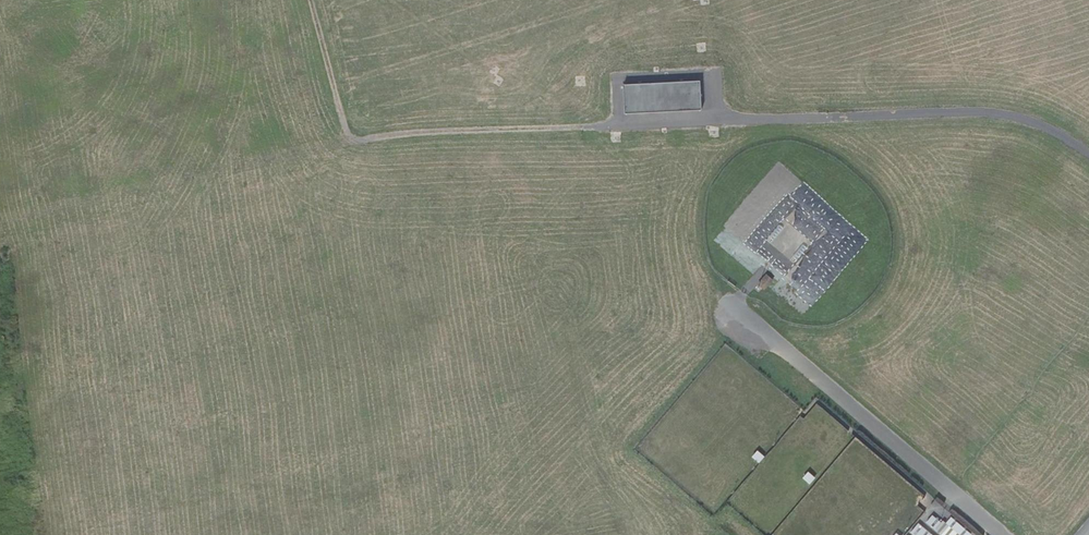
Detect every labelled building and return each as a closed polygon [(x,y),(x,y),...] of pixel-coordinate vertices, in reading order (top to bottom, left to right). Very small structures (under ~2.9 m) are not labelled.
[(700,81),(624,85),(624,114),(701,110),(700,81)] [(810,244),(783,221),(778,227),(767,240),(768,242),(791,262),(793,263),(805,249),(805,250),(810,244)] [(771,281),(765,276),(758,284),(764,289),(771,281)] [(943,521),(935,529),(942,534),(960,534),(943,521)]
